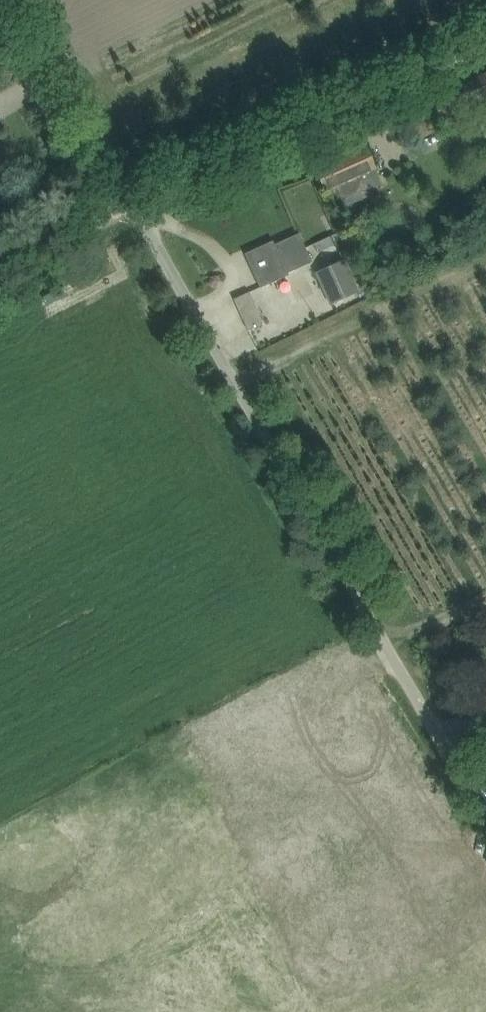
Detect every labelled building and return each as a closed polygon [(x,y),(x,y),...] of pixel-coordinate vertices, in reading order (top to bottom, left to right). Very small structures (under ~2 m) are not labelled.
[(446,108),(450,116),(484,101),(485,104),(485,75),(473,80),(474,82),(441,97),(446,108)] [(367,187),(361,174),(375,168),(365,146),(317,168),(333,203),(367,187)] [(369,293),(341,231),(315,243),(318,252),(336,244),(344,260),(317,273),(331,303),(358,291),(360,297),(369,293)] [(312,262),(307,252),(299,233),(270,247),(268,243),(245,254),(260,287),(289,274),(288,273),(312,262)] [(249,292),(234,299),(248,330),(263,323),(249,292)]
